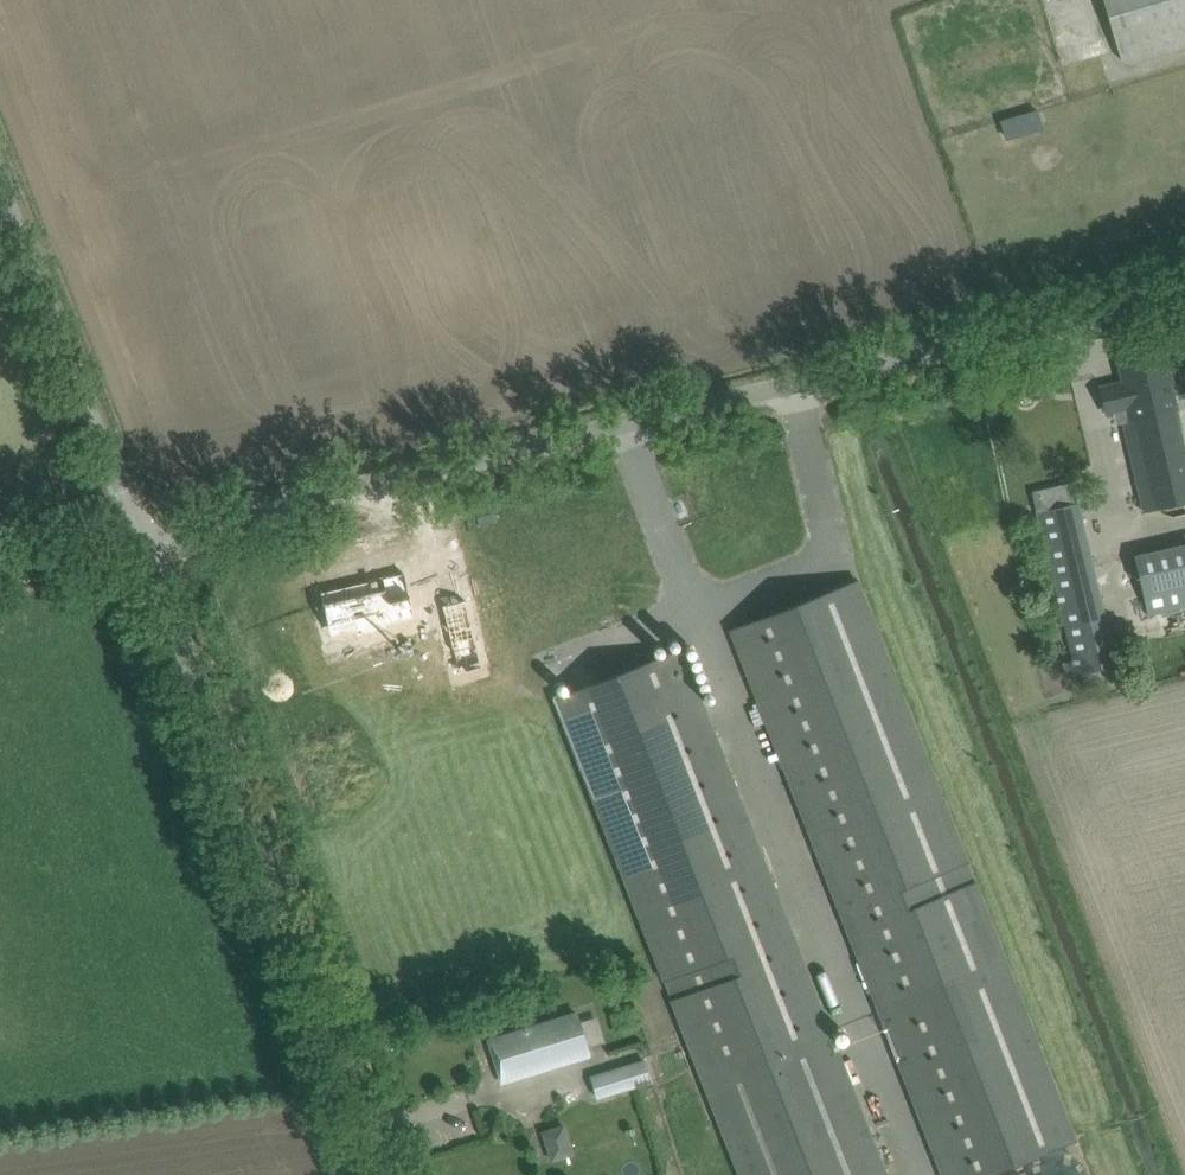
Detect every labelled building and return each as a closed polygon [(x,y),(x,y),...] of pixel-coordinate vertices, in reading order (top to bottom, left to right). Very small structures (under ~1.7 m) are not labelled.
[(1130,64),(1184,48),(1184,0),(1103,0),(1121,59),(1130,64)] [(1038,110),(1002,121),(1008,138),(1043,128),(1038,110)] [(1099,390),(1105,413),(1121,409),(1145,511),(1184,502),(1184,442),(1165,356),(1119,366),(1123,384),(1099,390)] [(1038,510),(1076,676),(1116,667),(1079,501),(1038,510)] [(1134,555),(1148,615),(1184,606),(1184,544),(1134,555)] [(413,610),(405,569),(318,587),(325,621),(352,616),(355,631),(386,625),(384,616),(413,610)] [(858,581),(733,630),(945,1174),(982,1174),(1075,1138),(975,881),(973,882),(966,862),(967,861),(858,581)] [(442,603),(456,673),(480,668),(466,598),(442,603)] [(663,980),(665,979),(673,999),(671,1000),(739,1174),(884,1174),(680,650),(554,699),(663,980)] [(591,1051),(579,1013),(558,1019),(494,1039),(506,1077),(591,1051)] [(636,1085),(630,1066),(593,1078),(599,1097),(636,1085)] [(563,1126),(543,1132),(552,1161),(572,1155),(563,1126)]
